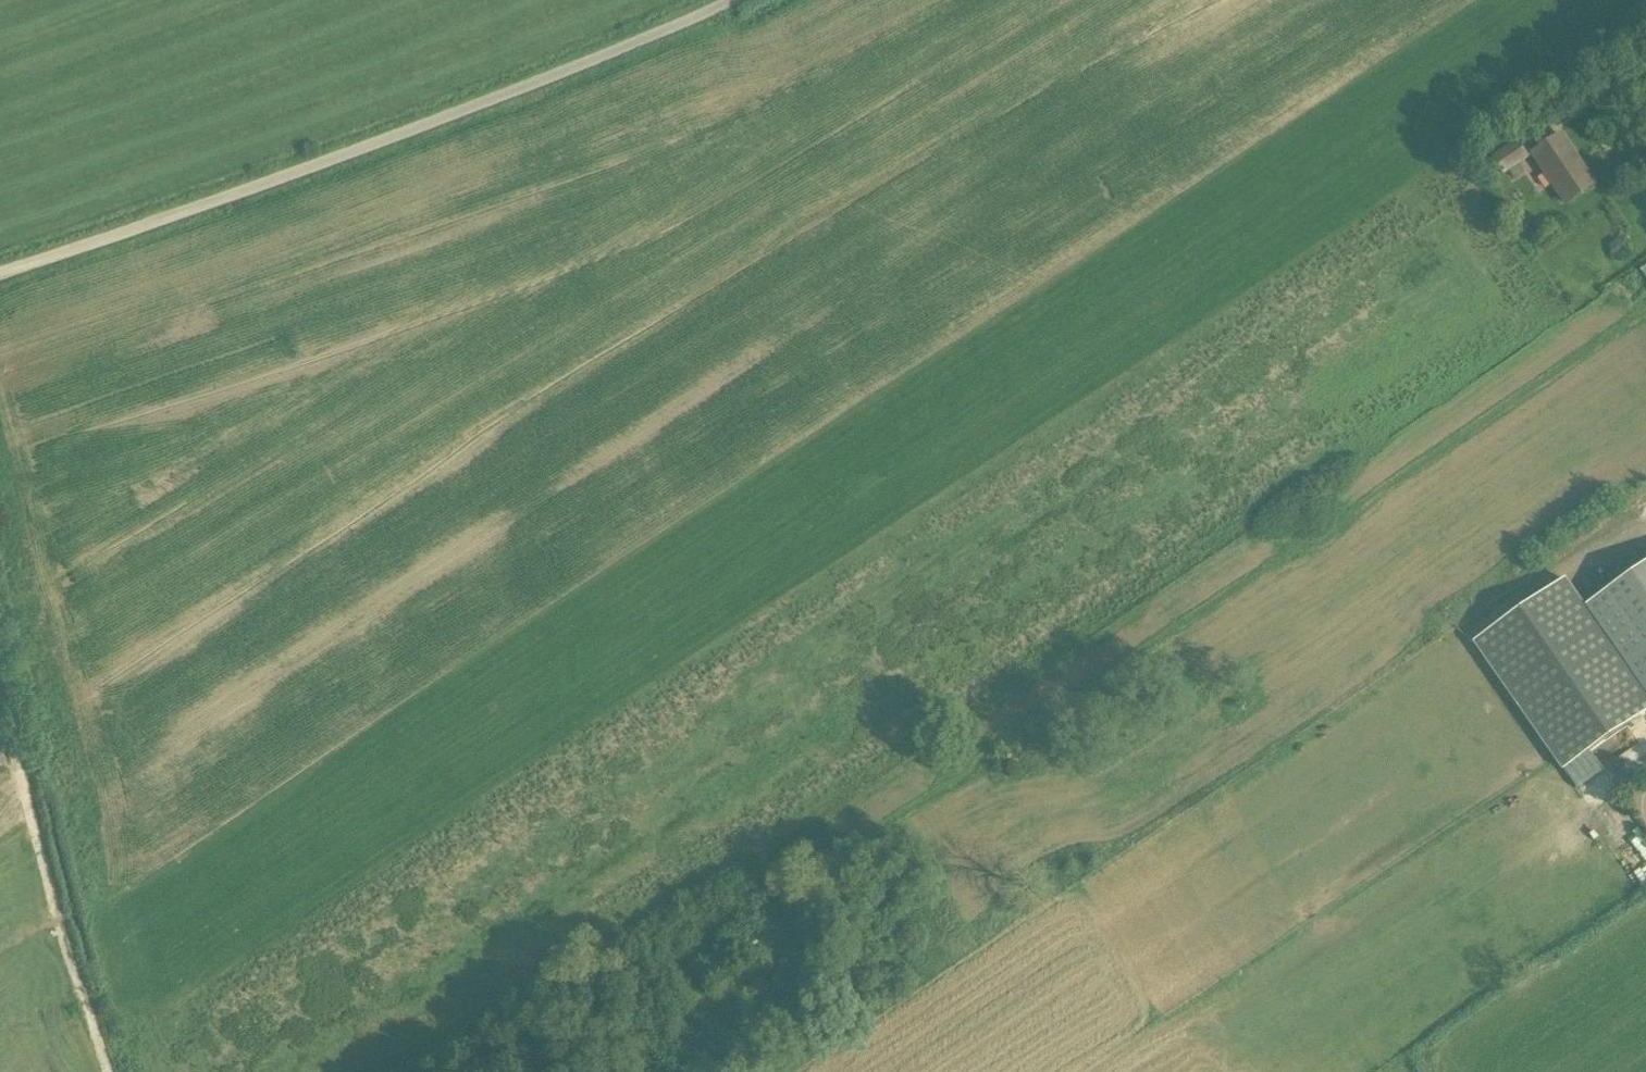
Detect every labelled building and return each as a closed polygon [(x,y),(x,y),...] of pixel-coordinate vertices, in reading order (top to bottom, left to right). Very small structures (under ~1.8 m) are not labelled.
[(1530,155),(1563,204),(1595,183),(1563,134),(1530,155)] [(1524,172),(1519,165),(1529,158),(1518,140),(1491,157),(1502,176),(1509,171),(1514,179),(1524,172)] [(1586,607),(1645,692),(1645,565),(1586,607)] [(1474,641),(1561,768),(1645,710),(1645,697),(1584,608),(1564,579),(1474,641)]
